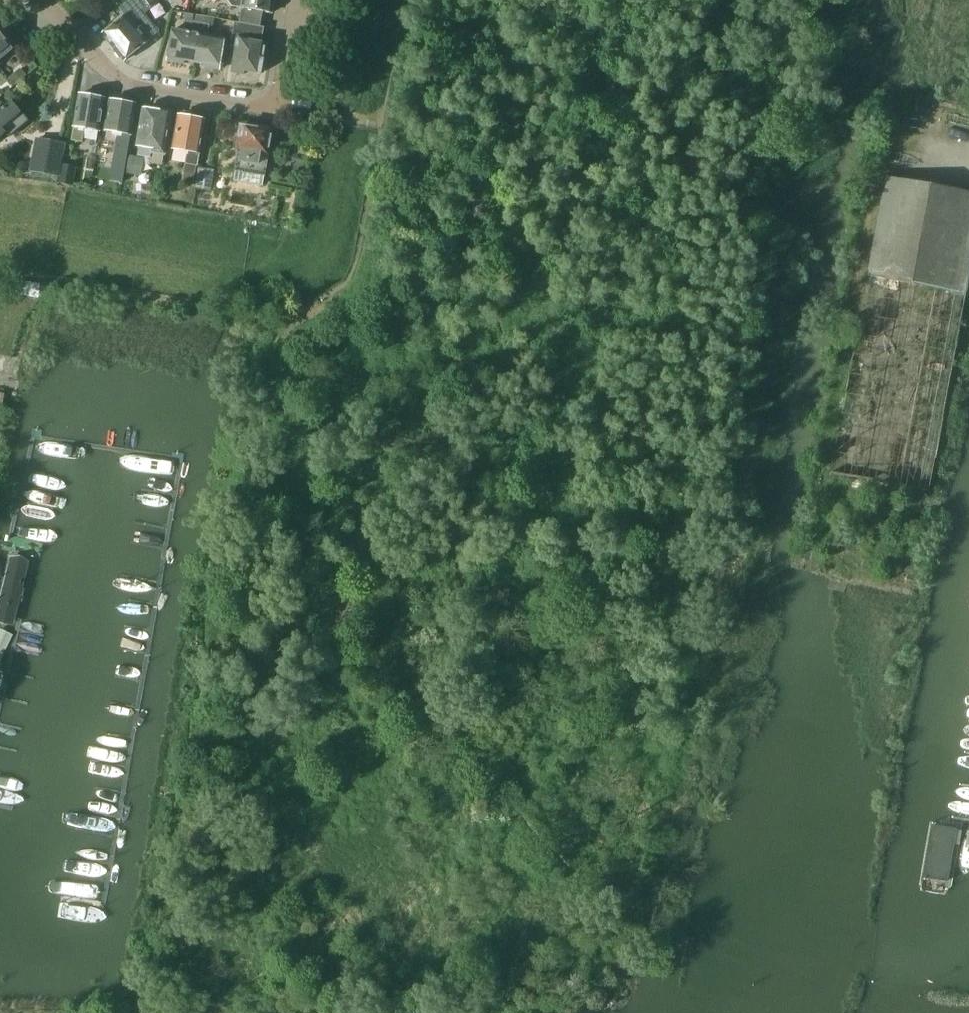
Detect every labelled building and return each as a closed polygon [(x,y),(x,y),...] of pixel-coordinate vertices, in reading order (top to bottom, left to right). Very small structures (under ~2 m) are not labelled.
[(154,35),(158,32),(144,13),(161,0),(128,0),(119,7),(125,15),(102,34),(114,49),(113,52),(118,58),(121,58),(123,60),(154,35)] [(242,8),(239,24),(259,27),(262,12),(271,14),(273,0),(227,0),(231,6),(242,8)] [(186,61),(194,62),(202,16),(185,13),(183,26),(192,28),(191,32),(173,29),(168,61),(185,64),(186,61)] [(202,16),(194,62),(202,63),(201,67),(219,70),(224,38),(207,35),(209,26),(213,27),(214,17),(202,16)] [(259,29),(259,27),(239,24),(235,24),(231,46),(236,47),(231,72),(244,75),(244,71),(260,74),(265,44),(260,44),(263,29),(259,29)] [(13,49),(0,34),(0,59),(13,49)] [(8,78),(14,85),(25,77),(19,69),(8,78)] [(98,131),(104,99),(79,94),(71,140),(82,142),(84,129),(98,131)] [(130,135),(135,104),(111,100),(106,131),(130,135)] [(27,121),(12,103),(0,113),(0,138),(9,131),(11,134),(27,121)] [(164,156),(172,111),(160,108),(159,113),(144,110),(137,146),(153,148),(152,154),(164,156)] [(197,164),(204,120),(193,118),(192,114),(184,112),(182,116),(178,115),(172,149),(188,151),(186,162),(197,164)] [(263,185),(272,128),(256,125),(255,129),(240,126),(236,150),(239,150),(234,180),(263,185)] [(30,171),(29,179),(56,184),(57,176),(58,176),(60,176),(62,164),(65,143),(63,142),(35,138),(29,171),(30,171)] [(128,155),(125,173),(141,176),(144,158),(128,155)] [(197,167),(194,187),(210,190),(213,170),(197,167)] [(968,268),(968,193),(884,177),(827,473),(926,492),(968,268)] [(6,551),(0,577),(0,629),(14,633),(32,557),(6,551)] [(946,894),(955,830),(923,822),(916,887),(946,894)]
